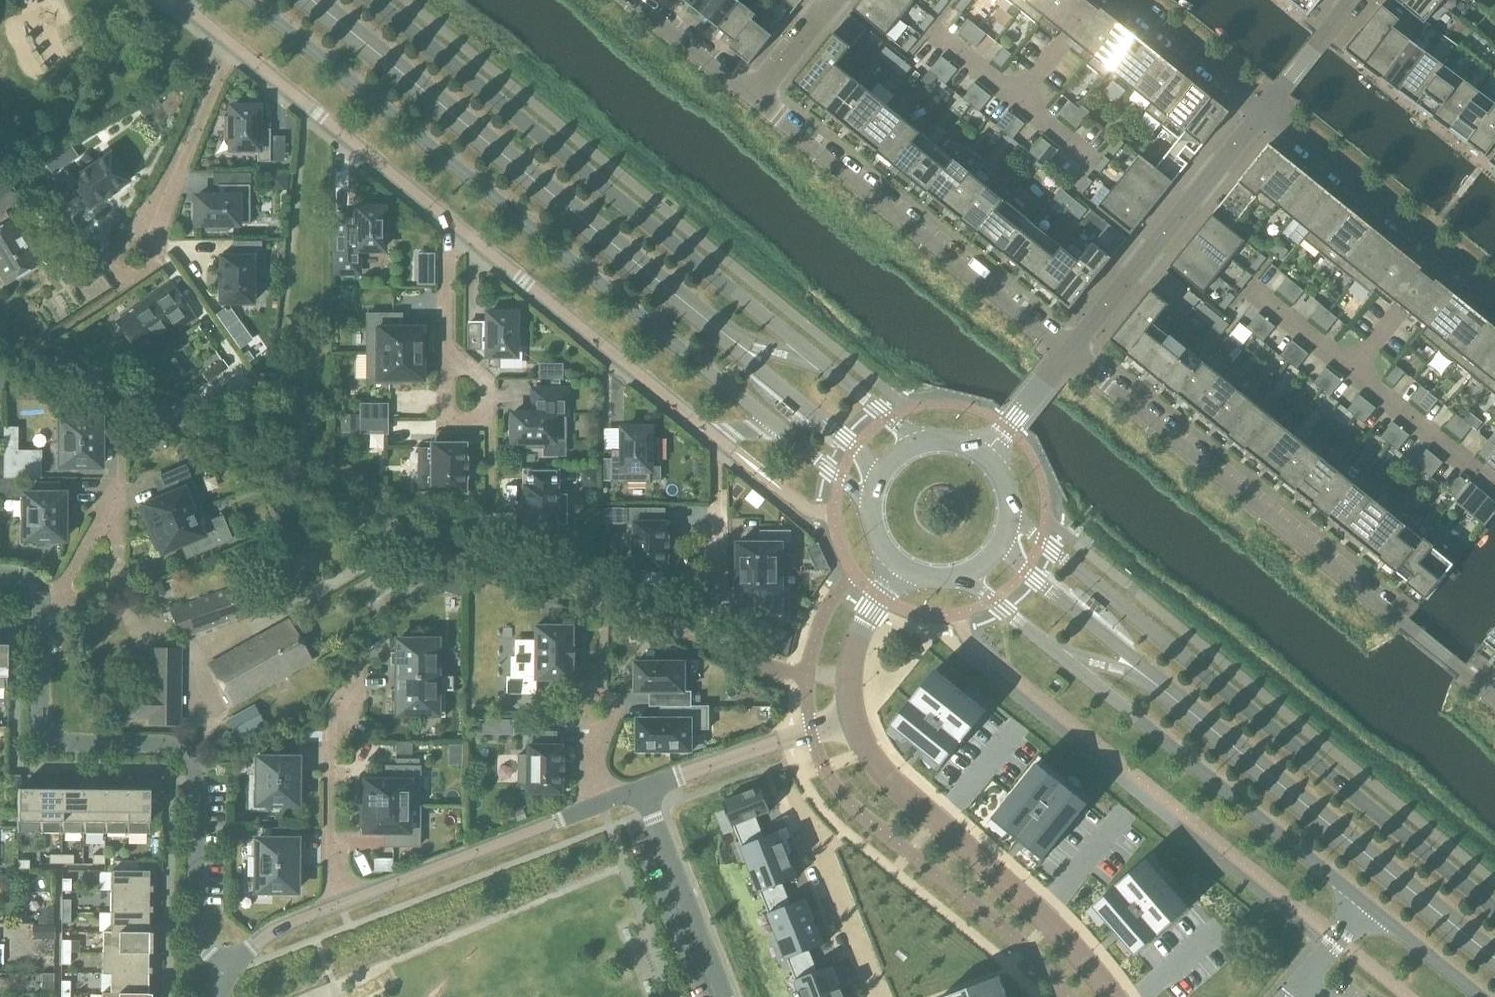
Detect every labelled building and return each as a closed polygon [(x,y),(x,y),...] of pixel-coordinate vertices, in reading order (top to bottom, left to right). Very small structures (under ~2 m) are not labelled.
[(702,15),(714,0),(686,0),(685,2),(687,3),(691,7),(702,15)] [(738,0),(714,0),(702,15),(704,17),(708,20),(719,29),(741,2),(738,0)] [(795,9),(803,0),(783,0),(795,9)] [(878,0),(861,0),(854,9),(886,36),(900,18),(882,3),(878,0)] [(912,0),(878,0),(882,3),(900,18),(914,2),(912,0)] [(939,14),(949,1),(948,0),(941,0),(933,10),(939,14)] [(955,8),(962,14),(973,0),(962,0),(955,8)] [(1029,0),(1008,0),(1021,10),(1029,0)] [(1044,17),(1043,16),(1056,0),(1029,0),(1021,10),(1038,24),(1040,22),(1044,17)] [(1044,17),(1061,30),(1069,20),(1085,0),(1056,0),(1043,16),(1044,17)] [(1308,15),(1321,0),(1289,0),(1308,15)] [(1365,65),(1394,28),(1395,26),(1407,9),(1408,9),(1397,0),(1387,0),(1346,51),(1359,61),(1365,65)] [(1408,9),(1407,9),(1425,23),(1441,4),(1436,0),(1397,0),(1408,9)] [(720,30),(725,34),(735,42),(757,15),(741,2),(719,29),(720,30)] [(1103,10),(1084,33),(1076,42),(1093,56),(1094,57),(1121,24),(1103,10)] [(842,24),(860,38),(868,29),(850,14),(842,24)] [(930,14),(919,27),(925,32),(935,19),(930,14)] [(758,16),(757,15),(735,42),(730,48),(751,64),(773,36),(759,24),(754,20),(758,16)] [(959,34),(968,41),(979,27),(970,20),(959,34)] [(837,65),(838,65),(860,38),(842,24),(793,83),(811,98),(837,65)] [(1104,77),(1110,70),(1137,37),(1121,24),(1094,57),(1093,56),(1089,61),(1087,64),(1104,77)] [(968,41),(976,47),(987,34),(979,27),(968,41)] [(1410,40),(1394,28),(1365,65),(1382,78),(1410,40)] [(913,35),(902,49),(908,53),(918,40),(913,35)] [(1110,70),(1135,90),(1162,57),(1137,37),(1110,70)] [(1382,78),(1399,91),(1427,53),(1410,40),(1382,78)] [(878,56),(891,67),(899,57),(886,46),(878,56)] [(1004,47),(993,61),(1002,68),(1012,54),(1004,47)] [(50,50),(37,50),(37,64),(51,64),(50,50)] [(1445,66),(1427,53),(1399,91),(1417,104),(1445,66)] [(938,78),(950,63),(942,56),(929,71),(938,78)] [(891,67),(904,78),(912,68),(907,63),(899,57),(891,67)] [(1135,90),(1151,103),(1152,104),(1179,71),(1162,57),(1135,90)] [(958,70),(950,63),(938,78),(946,85),(958,70)] [(838,65),(837,65),(811,98),(828,111),(854,78),(838,65)] [(1417,104),(1434,117),(1462,79),(1445,66),(1417,104)] [(929,71),(921,80),(930,87),(938,78),(929,71)] [(1151,103),(1145,111),(1163,125),(1196,84),(1179,71),(1152,104),(1151,103)] [(828,111),(844,125),(871,92),(854,78),(828,111)] [(1479,92),(1462,79),(1434,117),(1451,130),(1479,92)] [(971,105),(984,90),(975,83),(963,98),(971,105)] [(1163,125),(1180,139),(1212,98),(1196,84),(1163,125)] [(992,97),(984,90),(971,105),(980,112),(992,97)] [(844,125),(861,138),(888,106),(871,92),(844,125)] [(1468,143),(1494,107),(1494,103),(1479,92),(1451,130),(1468,143)] [(1186,147),(1195,155),(1230,112),(1212,98),(1180,139),(1178,141),(1186,147)] [(1060,115),(1069,122),(1080,108),(1071,102),(1060,115)] [(270,136),(257,136),(257,108),(252,108),(252,104),(236,104),(236,108),(230,108),(230,116),(223,116),(223,140),(230,140),(230,149),(257,149),(257,161),(270,161),(270,136)] [(1080,108),(1069,122),(1077,129),(1091,112),(1082,105),(1080,108)] [(861,138),(878,152),(904,119),(888,106),(861,138)] [(1486,156),(1494,145),(1494,107),(1468,143),(1486,156)] [(1005,132),(1017,117),(1009,110),(996,125),(1005,132)] [(1118,112),(1104,129),(1111,134),(1125,118),(1118,112)] [(1026,124),(1017,117),(1005,132),(1013,139),(1026,124)] [(878,152),(895,165),(921,133),(904,119),(878,152)] [(895,165),(911,179),(934,151),(938,146),(921,133),(895,165)] [(1038,160),(1051,144),(1042,138),(1030,153),(1038,160)] [(1125,143),(1119,138),(1108,152),(1114,156),(1125,143)] [(1179,156),(1186,147),(1178,141),(1163,159),(1181,173),(1188,164),(1179,156)] [(271,142),(271,154),(283,154),(283,142),(271,142)] [(1059,151),(1051,144),(1038,160),(1034,164),(1043,171),(1059,151)] [(1230,193),(1248,208),(1255,200),(1254,199),(1287,159),(1269,144),(1230,193)] [(928,193),(955,160),(938,146),(934,151),(911,179),(928,193)] [(1188,164),(1195,155),(1186,147),(1179,156),(1188,164)] [(117,189),(128,181),(110,154),(71,180),(65,171),(53,179),(68,201),(80,193),(89,207),(101,200),(117,189)] [(1105,156),(1094,169),(1100,174),(1111,161),(1105,156)] [(1156,168),(1140,156),(1126,173),(1159,200),(1173,183),(1163,175),(1155,169),(1156,168)] [(55,157),(45,164),(53,175),(63,168),(55,157)] [(1163,159),(1160,163),(1156,168),(1155,169),(1163,175),(1173,183),(1181,173),(1163,159)] [(1254,199),(1255,200),(1272,213),(1278,206),(1277,205),(1303,172),(1287,159),(1254,199)] [(955,160),(928,193),(945,206),(971,174),(955,160)] [(1278,206),(1294,219),(1320,186),(1303,172),(1277,205),(1278,206)] [(1113,190),(1146,217),(1159,200),(1126,173),(1113,190)] [(287,174),(271,175),(271,180),(281,180),(281,188),(287,188),(287,174)] [(945,206),(962,220),(988,187),(971,174),(945,206)] [(1088,177),(1077,190),(1083,195),(1093,182),(1088,177)] [(38,263),(12,219),(8,221),(1,209),(18,199),(6,178),(0,182),(0,273),(6,282),(38,263)] [(224,197),(196,197),(196,203),(192,203),(192,219),(196,219),(196,224),(205,224),(205,231),(228,231),(228,224),(250,224),(250,185),(224,185),(224,197)] [(1320,186),(1294,219),(1310,232),(1337,199),(1320,186)] [(962,220),(978,234),(1005,201),(988,187),(962,220)] [(1062,189),(1054,199),(1067,210),(1075,199),(1062,189)] [(1131,234),(1146,217),(1113,190),(1099,207),(1098,207),(1131,234)] [(1240,218),(1248,208),(1230,193),(1221,204),(1240,218)] [(1088,210),(1075,199),(1067,210),(1080,220),(1088,210)] [(1321,253),(1354,213),(1337,199),(1310,232),(1304,239),(1321,253)] [(89,219),(110,242),(131,223),(110,200),(89,219)] [(978,234),(1003,254),(1030,221),(1005,201),(978,234)] [(1240,218),(1221,204),(1212,215),(1230,230),(1231,229),(1234,225),(1240,218)] [(335,223),(335,272),(358,272),(358,250),(382,250),(382,241),(389,241),(389,217),(382,217),(382,209),(377,209),(377,205),(361,205),(361,209),(355,209),(355,223),(335,223)] [(1100,236),(1102,234),(1120,249),(1128,239),(1093,211),(1083,222),(1100,236)] [(1371,227),(1354,213),(1321,253),(1338,267),(1371,227)] [(1198,232),(1231,259),(1246,241),(1231,229),(1230,230),(1212,215),(1198,232)] [(1003,254),(1020,267),(1047,234),(1030,221),(1003,254)] [(1355,281),(1387,240),(1371,227),(1338,267),(1355,281)] [(1198,232),(1185,249),(1218,275),(1231,259),(1198,232)] [(1020,267),(1037,281),(1063,248),(1047,234),(1020,267)] [(1100,236),(1080,261),(1080,262),(1054,295),(1071,309),(1120,249),(1102,234),(1100,236)] [(1404,254),(1387,240),(1355,281),(1372,295),(1378,287),(1404,254)] [(1276,241),(1269,249),(1282,260),(1290,251),(1276,241)] [(260,257),(260,243),(233,242),(233,256),(220,256),(220,270),(219,270),(219,289),(220,289),(220,303),(252,303),(252,257),(260,257)] [(1080,262),(1080,261),(1063,248),(1037,281),(1054,295),(1080,262)] [(1218,275),(1185,249),(1171,266),(1204,293),(1218,275)] [(417,284),(433,284),(433,254),(417,254),(417,284)] [(1267,258),(1261,254),(1250,267),(1256,272),(1267,258)] [(1378,287),(1395,301),(1403,307),(1413,295),(1430,274),(1422,268),(1404,254),(1378,287)] [(1167,271),(1159,281),(1177,295),(1185,286),(1167,271)] [(1242,289),(1253,276),(1247,271),(1236,285),(1242,289)] [(1428,328),(1455,295),(1437,280),(1430,274),(1413,295),(1403,307),(1411,313),(1427,327),(1428,328)] [(1285,298),(1296,284),(1288,278),(1277,291),(1285,298)] [(1155,323),(1177,295),(1159,281),(1111,341),(1128,355),(1155,322),(1155,323)] [(162,342),(195,319),(170,283),(116,321),(138,351),(158,337),(162,342)] [(1305,291),(1296,284),(1285,298),(1294,304),(1305,291)] [(1230,293),(1220,306),(1225,310),(1236,297),(1230,293)] [(1428,328),(1427,327),(1421,335),(1439,349),(1472,308),(1455,295),(1428,328)] [(1195,314),(1208,324),(1217,314),(1204,304),(1195,314)] [(1319,325),(1330,312),(1321,305),(1311,318),(1319,325)] [(1472,308),(1439,349),(1455,362),(1488,322),(1472,308)] [(228,317),(221,322),(239,348),(251,339),(230,310),(226,313),(228,317)] [(467,324),(467,350),(480,350),(480,349),(487,349),(487,368),(498,368),(498,367),(513,367),(513,355),(514,355),(514,347),(521,347),(521,323),(514,323),(514,314),(508,314),(508,311),(493,311),(493,314),(487,314),(487,327),(480,327),(480,324),(467,324)] [(1338,318),(1330,312),(1319,325),(1327,332),(1338,318)] [(1247,328),(1255,335),(1268,320),(1259,313),(1247,328)] [(367,354),(390,354),(425,354),(425,333),(423,333),(423,328),(393,328),(393,314),(367,314),(367,354)] [(1217,314),(1208,324),(1221,335),(1230,325),(1217,314)] [(1268,320),(1255,335),(1263,342),(1276,327),(1268,320)] [(1171,336),(1155,323),(1155,322),(1128,355),(1145,368),(1171,336)] [(1455,362),(1472,376),(1494,348),(1494,327),(1488,322),(1455,362)] [(1145,368),(1162,382),(1188,349),(1171,336),(1145,368)] [(1289,363),(1301,347),(1293,341),(1280,356),(1289,363)] [(1309,354),(1301,347),(1289,363),(1297,369),(1309,354)] [(1494,382),(1494,348),(1472,376),(1489,389),(1494,382)] [(1205,363),(1188,349),(1162,382),(1178,396),(1205,363)] [(390,354),(367,354),(367,380),(371,380),(371,383),(389,383),(389,380),(423,380),(423,374),(425,374),(425,354),(390,354)] [(227,368),(222,361),(203,374),(208,381),(227,368)] [(1222,376),(1205,363),(1178,396),(1195,409),(1222,376)] [(1395,386),(1405,373),(1397,366),(1386,379),(1395,386)] [(1322,390),(1335,374),(1326,368),(1314,383),(1322,390)] [(1343,381),(1335,374),(1322,390),(1331,396),(1343,381)] [(1239,390),(1222,376),(1195,409),(1212,423),(1239,390)] [(1430,393),(1422,386),(1411,400),(1420,406),(1430,393)] [(520,442),(520,449),(544,449),(544,442),(565,441),(565,390),(540,390),(540,415),(511,415),(511,421),(508,421),(508,436),(511,436),(511,442),(520,442)] [(1255,403),(1239,390),(1212,423),(1229,436),(1255,403)] [(1439,400),(1430,393),(1420,406),(1428,413),(1439,400)] [(1356,417),(1368,402),(1360,395),(1347,410),(1356,417)] [(1377,408),(1368,402),(1356,417),(1364,423),(1377,408)] [(1272,417),(1255,403),(1229,436),(1246,450),(1272,417)] [(387,419),(387,404),(360,404),(360,419),(387,419)] [(342,413),(341,431),(357,431),(358,413),(342,413)] [(1464,420),(1456,414),(1445,427),(1453,434),(1464,420)] [(60,466),(100,466),(100,449),(97,449),(97,443),(100,443),(100,437),(103,438),(103,427),(100,427),(100,420),(74,420),(74,417),(57,417),(57,434),(60,434),(60,449),(57,449),(57,460),(60,460),(60,466)] [(1289,431),(1272,417),(1246,450),(1262,464),(1289,431)] [(387,433),(387,419),(360,419),(360,433),(387,433)] [(1472,427),(1464,420),(1453,434),(1462,440),(1472,427)] [(1389,444),(1402,429),(1393,422),(1381,437),(1389,444)] [(612,481),(612,483),(651,483),(651,461),(658,461),(658,437),(651,437),(651,429),(645,429),(645,425),(630,425),(630,429),(624,429),(624,457),(612,457),(612,459),(604,459),(604,481),(612,481)] [(1410,435),(1402,429),(1389,444),(1398,451),(1410,435)] [(1262,464),(1279,477),(1306,444),(1289,431),(1262,464)] [(431,444),(431,491),(464,492),(464,477),(465,477),(465,458),(464,458),(464,444),(461,444),(460,437),(435,437),(435,444),(431,444)] [(1487,461),(1494,451),(1494,445),(1489,441),(1478,454),(1487,461)] [(1279,477),(1296,491),(1322,458),(1306,444),(1279,477)] [(1423,471),(1435,456),(1427,449),(1415,464),(1423,471)] [(4,450),(3,456),(4,478),(16,478),(16,450),(4,450)] [(1487,461),(1485,463),(1494,470),(1494,451),(1487,461)] [(1444,463),(1435,456),(1423,471),(1431,478),(1444,463)] [(1339,471),(1322,458),(1296,491),(1313,504),(1339,471)] [(141,511),(149,530),(203,508),(185,466),(161,476),(168,494),(141,505),(143,510),(141,511)] [(583,470),(583,486),(600,486),(600,470),(583,470)] [(1356,485),(1339,471),(1313,504),(1330,518),(1356,485)] [(554,472),(528,472),(528,486),(523,486),(523,500),(522,500),(522,519),(523,519),(523,533),(556,533),(556,523),(565,523),(565,495),(556,495),(556,486),(554,486),(554,472)] [(1469,483),(1460,476),(1448,491),(1456,498),(1469,483)] [(1469,483),(1456,498),(1454,501),(1485,526),(1494,513),(1494,501),(1470,481),(1469,483)] [(67,533),(67,523),(63,522),(63,517),(63,511),(63,494),(59,494),(59,482),(38,482),(38,494),(24,494),(24,499),(20,499),(20,510),(23,510),(24,526),(20,526),(20,543),(37,543),(37,540),(63,540),(63,533),(67,533)] [(1373,499),(1356,485),(1330,518),(1346,532),(1373,499)] [(1390,512),(1373,499),(1346,532),(1363,545),(1390,512)] [(203,508),(149,530),(157,549),(159,548),(161,553),(188,542),(193,555),(233,538),(224,516),(209,522),(203,508)] [(635,523),(635,570),(644,570),(665,570),(668,570),(668,556),(669,556),(669,537),(668,537),(668,523),(651,523),(651,509),(625,509),(624,523),(635,523)] [(1407,526),(1390,512),(1363,545),(1380,559),(1407,526)] [(1423,539),(1407,526),(1380,559),(1397,572),(1423,539)] [(738,570),(783,570),(783,543),(792,543),(792,530),(768,530),(768,543),(738,543),(738,570)] [(1397,573),(1408,582),(1407,583),(1426,599),(1454,565),(1433,548),(1435,546),(1425,538),(1423,539),(1397,572),(1397,573)] [(830,569),(819,543),(808,548),(817,569),(830,569)] [(644,570),(644,580),(665,580),(665,570),(644,570)] [(783,570),(738,570),(738,598),(761,598),(761,610),(785,610),(784,596),(783,596),(783,570)] [(150,584),(155,596),(165,593),(160,581),(150,584)] [(170,610),(181,638),(253,613),(242,585),(170,610)] [(210,664),(233,705),(311,661),(288,620),(210,664)] [(571,656),(571,649),(571,647),(570,647),(570,627),(535,626),(534,657),(526,657),(526,677),(506,677),(506,693),(535,694),(535,679),(570,679),(570,658),(571,658),(571,656)] [(1485,641),(1494,649),(1494,629),(1485,641)] [(396,677),(444,677),(444,676),(444,641),(436,641),(436,637),(425,637),(425,640),(396,640),(396,652),(390,652),(390,665),(396,665),(396,677)] [(131,693),(131,717),(151,717),(151,723),(179,723),(179,650),(151,649),(151,693),(131,693)] [(669,706),(692,706),(692,704),(692,695),(692,691),(685,691),(686,662),(636,662),(636,692),(669,692),(669,706)] [(893,722),(891,725),(893,726),(895,723),(909,734),(906,737),(909,739),(915,744),(918,747),(918,746),(927,754),(929,751),(942,762),(940,765),(942,766),(944,763),(947,760),(952,753),(954,751),(960,743),(962,741),(968,733),(969,733),(970,731),(976,723),(977,723),(979,721),(978,721),(984,713),(985,714),(987,711),(984,708),(979,704),(977,702),(977,703),(972,699),(972,698),(971,697),(970,697),(952,683),(953,683),(951,681),(951,682),(946,678),(946,677),(944,676),(939,672),(936,669),(934,672),(934,673),(928,680),(926,682),(926,683),(920,690),(918,692),(912,700),(911,700),(910,702),(904,710),(903,710),(901,712),(902,713),(894,722),(893,722)] [(452,676),(444,676),(444,677),(396,677),(396,689),(390,689),(390,702),(396,702),(396,714),(425,714),(425,717),(436,717),(436,714),(444,714),(444,690),(452,690),(452,676)] [(692,695),(692,704),(701,704),(701,695),(692,695)] [(692,706),(669,706),(669,719),(638,718),(638,751),(692,751),(692,729),(709,729),(709,706),(692,706)] [(229,722),(237,738),(263,723),(255,708),(229,722)] [(545,717),(528,717),(528,727),(545,727),(545,717)] [(486,734),(486,720),(475,720),(475,734),(486,734)] [(528,745),(527,745),(527,755),(518,755),(517,783),(527,783),(527,793),(560,793),(560,779),(561,779),(561,760),(560,760),(560,746),(555,746),(555,732),(529,732),(528,745)] [(214,742),(220,748),(225,742),(220,738),(219,736),(214,742)] [(396,753),(411,754),(411,742),(396,742),(396,753)] [(300,798),(300,787),(297,787),(297,781),(294,781),(294,775),(297,775),(297,758),(257,758),(257,763),(254,763),(254,774),(257,774),(257,790),(254,790),(254,807),(270,807),(270,804),(297,804),(297,798),(300,798)] [(995,815),(992,818),(994,820),(997,817),(1010,827),(1007,830),(1010,832),(1017,837),(1016,838),(1019,840),(1028,847),(1030,844),(1044,855),(1041,858),(1043,859),(1046,856),(1045,856),(1048,853),(1053,846),(1054,846),(1056,844),(1055,844),(1061,836),(1062,837),(1064,834),(1063,834),(1070,826),(1070,827),(1072,824),(1071,824),(1078,816),(1078,817),(1080,814),(1079,814),(1086,806),(1086,807),(1088,804),(1085,801),(1080,798),(1080,797),(1078,796),(1073,792),(1072,790),(1071,791),(1054,776),(1052,775),(1047,771),(1045,769),(1040,765),(1041,765),(1037,762),(1035,765),(1035,766),(1029,773),(1027,775),(1027,776),(1021,783),(1019,785),(1019,786),(1013,793),(1011,795),(1005,803),(1003,805),(995,815)] [(216,774),(228,775),(228,763),(216,763),(216,774)] [(412,766),(396,766),(393,766),(393,780),(363,780),(363,785),(361,785),(361,806),(419,806),(419,766),(412,766)] [(743,794),(724,802),(733,826),(734,826),(738,836),(761,827),(756,817),(771,811),(771,810),(767,802),(762,787),(756,789),(755,788),(743,793),(743,794)] [(18,833),(40,833),(41,789),(18,789),(18,833)] [(62,789),(41,789),(40,833),(62,833),(62,789)] [(84,789),(62,789),(62,833),(83,833),(84,789)] [(105,789),(84,789),(83,833),(105,833),(105,789)] [(127,790),(105,789),(105,833),(127,834),(127,790)] [(149,790),(127,790),(127,834),(149,834),(149,790)] [(419,806),(361,806),(360,826),(363,826),(363,832),(392,832),(392,846),(419,846),(419,832),(419,807),(419,806)] [(293,857),(296,857),(296,839),(292,839),(292,828),(271,827),(271,839),(256,839),(256,845),(253,845),(253,856),(256,856),(256,877),(253,877),(253,894),(269,894),(269,891),(296,891),(296,885),(299,885),(299,874),(296,874),(296,862),(293,862),(293,857)] [(761,827),(738,836),(742,846),(751,870),(789,855),(783,840),(780,833),(779,831),(765,837),(761,827)] [(49,863),(61,864),(62,854),(49,854),(49,863)] [(74,855),(62,854),(61,864),(73,864),(74,855)] [(105,864),(105,855),(93,855),(93,864),(105,864)] [(789,855),(751,870),(760,893),(761,892),(765,903),(787,894),(783,883),(798,878),(797,876),(794,868),(789,855)] [(1096,903),(1093,905),(1094,907),(1097,905),(1109,918),(1106,920),(1108,922),(1114,929),(1113,929),(1116,931),(1123,940),(1126,938),(1137,951),(1134,953),(1136,955),(1139,952),(1142,950),(1148,944),(1149,944),(1151,942),(1158,935),(1158,936),(1160,934),(1160,933),(1167,927),(1168,927),(1170,925),(1177,919),(1180,917),(1179,917),(1187,910),(1187,911),(1190,908),(1187,905),(1183,900),(1181,898),(1177,894),(1177,893),(1176,892),(1161,875),(1161,874),(1160,873),(1159,873),(1155,868),(1154,866),(1153,866),(1149,862),(1150,862),(1147,858),(1144,861),(1137,868),(1137,867),(1134,869),(1135,870),(1127,876),(1125,878),(1118,884),(1117,884),(1115,886),(1108,893),(1108,892),(1105,894),(1106,895),(1096,903)] [(29,869),(30,860),(17,860),(17,869),(29,869)] [(114,870),(126,870),(126,861),(114,861),(114,870)] [(138,870),(138,861),(126,861),(126,870),(138,870)] [(111,870),(111,891),(149,892),(149,871),(126,870),(111,870)] [(71,891),(71,879),(62,879),(62,891),(71,891)] [(111,891),(110,911),(149,912),(149,892),(111,891)] [(54,924),(55,893),(38,893),(38,924),(54,924)] [(787,894),(765,903),(769,913),(768,913),(777,936),(815,921),(810,907),(806,899),(806,898),(791,904),(787,894)] [(71,911),(71,899),(62,899),(62,911),(71,911)] [(71,923),(71,911),(62,911),(62,923),(71,923)] [(110,911),(110,931),(110,932),(148,932),(149,912),(110,911)] [(815,921),(777,936),(787,960),(787,959),(792,970),(814,961),(810,950),(824,945),(824,943),(821,935),(815,921)] [(45,926),(45,938),(54,939),(54,926),(45,926)] [(148,932),(110,932),(110,931),(102,931),(102,952),(148,953),(148,932)] [(62,940),(62,952),(70,952),(71,940),(62,940)] [(70,964),(70,952),(62,952),(61,964),(70,964)] [(148,973),(148,953),(102,952),(101,973),(109,973),(109,972),(148,973)] [(792,970),(796,980),(795,980),(802,996),(820,996),(842,988),(836,974),(833,966),(833,965),(818,971),(814,961),(792,970)] [(109,973),(109,992),(109,993),(148,994),(148,973),(109,972),(109,973)] [(54,992),(54,973),(42,973),(42,992),(54,992)] [(1006,991),(1005,988),(1004,988),(1001,979),(1000,975),(996,977),(990,979),(988,980),(982,983),(982,982),(980,983),(959,991),(957,992),(951,994),(948,995),(949,995),(944,996),(1008,996),(1006,991)] [(61,981),(61,993),(70,993),(70,981),(61,981)] [(820,996),(845,996),(842,988),(820,996)]
